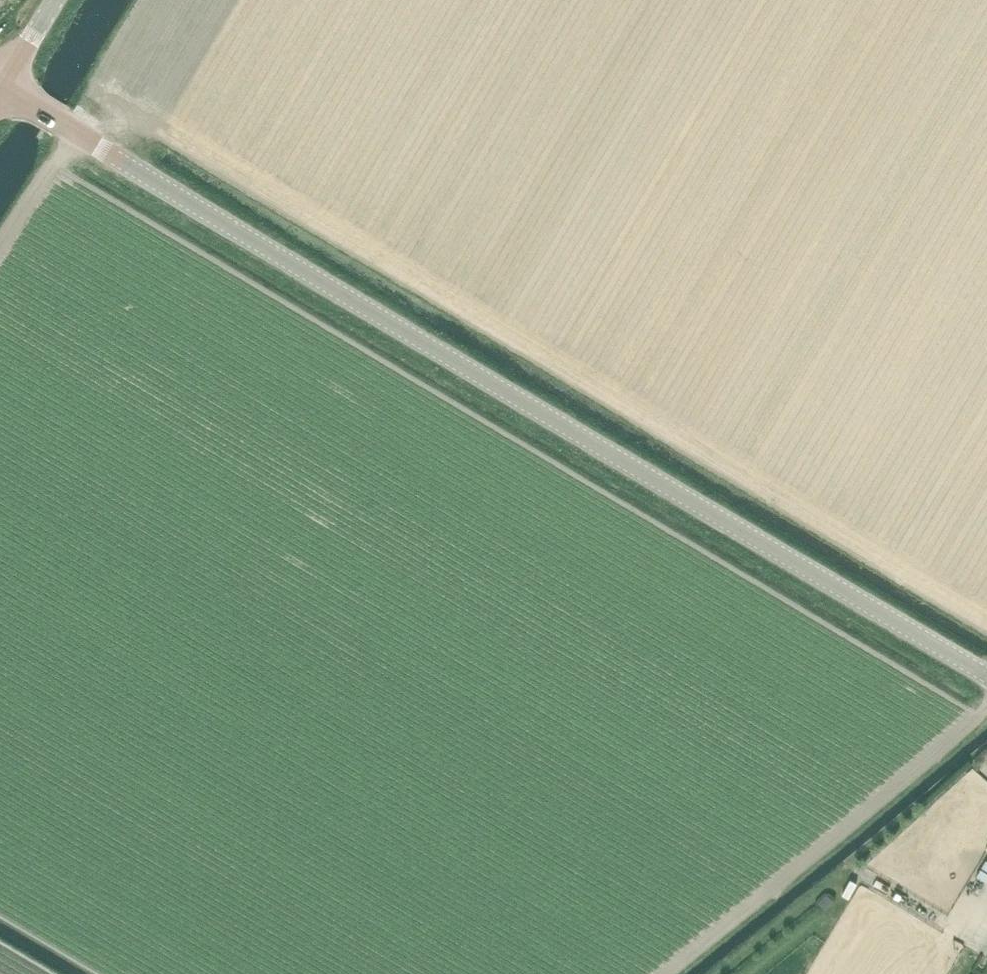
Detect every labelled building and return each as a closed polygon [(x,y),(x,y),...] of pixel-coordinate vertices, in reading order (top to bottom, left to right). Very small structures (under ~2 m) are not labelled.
[(978,899),(986,903),(986,881),(978,899)]
